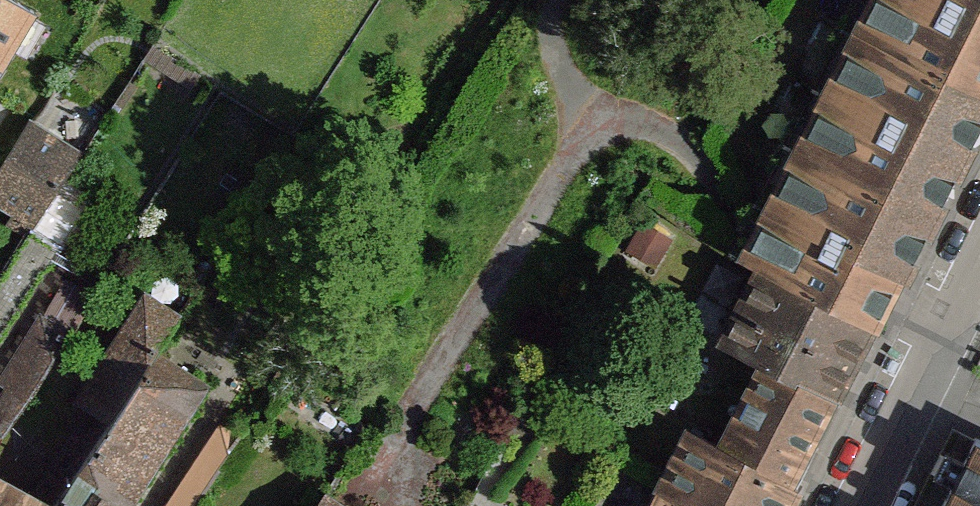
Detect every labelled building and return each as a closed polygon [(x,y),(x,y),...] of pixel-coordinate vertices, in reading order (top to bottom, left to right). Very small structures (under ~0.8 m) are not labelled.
[(36,14),(13,0),(0,0),(0,75),(36,14)] [(876,326),(901,276),(909,280),(979,136),(979,0),(864,0),(746,237),(740,249),(736,257),(754,266),(876,326)] [(29,116),(0,166),(0,205),(13,213),(6,223),(27,235),(61,182),(81,150),(29,116)] [(65,241),(90,202),(61,182),(27,235),(0,273),(0,341),(65,241)] [(757,357),(839,394),(876,326),(754,266),(749,276),(717,339),(757,357)] [(90,294),(66,277),(43,314),(38,311),(0,371),(0,385),(4,387),(0,393),(0,438),(90,294)] [(0,475),(0,505),(54,505),(158,348),(175,324),(184,311),(146,288),(71,398),(87,409),(28,491),(0,475)] [(158,348),(54,505),(108,505),(111,500),(120,505),(131,505),(210,383),(158,348)] [(801,487),(791,483),(839,394),(757,357),(714,442),(684,425),(659,479),(655,488),(691,505),(791,505),(801,487)] [(237,438),(218,427),(165,505),(191,505),(237,438)] [(952,428),(948,436),(913,505),(979,505),(979,443),(952,428)] [(655,488),(646,505),(691,505),(655,488)] [(323,491),(312,505),(348,505),(323,491)]
